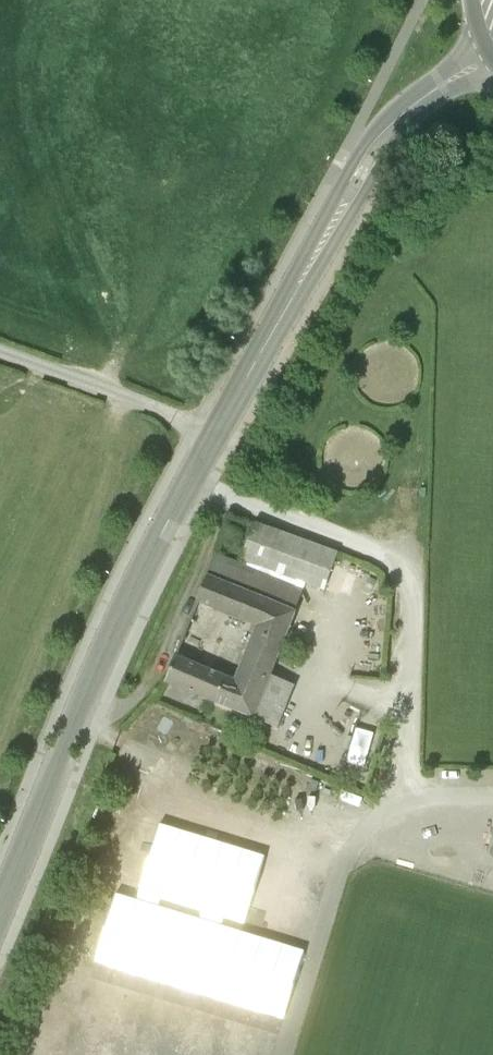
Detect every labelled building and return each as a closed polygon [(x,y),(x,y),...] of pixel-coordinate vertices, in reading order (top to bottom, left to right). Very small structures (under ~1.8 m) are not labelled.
[(256,523),(237,568),(302,593),(307,583),(324,589),(336,553),(256,523)] [(237,568),(214,559),(197,600),(258,624),(236,680),(175,656),(166,679),(277,726),(294,685),(269,675),(302,593),(237,568)]
